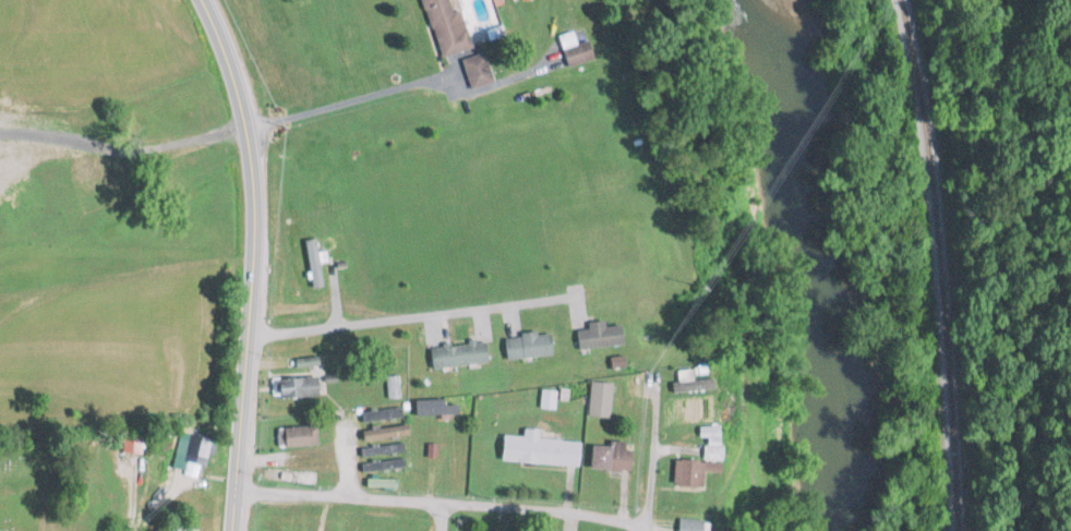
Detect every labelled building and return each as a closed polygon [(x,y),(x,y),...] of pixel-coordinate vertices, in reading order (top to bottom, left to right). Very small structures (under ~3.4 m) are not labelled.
[(471,48),(460,12),(451,15),(447,0),(422,0),(439,58),(471,48)] [(587,40),(577,44),(572,31),(557,36),(567,67),(593,58),(587,40)] [(493,82),(483,52),(460,60),(470,89),(493,82)] [(306,240),(311,288),(321,286),(316,239),(306,240)] [(620,324),(603,325),(603,320),(587,321),(588,328),(576,329),(577,348),(622,344),(620,324)] [(507,359),(551,353),(548,330),(504,337),(507,359)] [(432,366),(487,362),(485,342),(430,346),(432,366)] [(671,381),(672,392),(712,387),(711,377),(691,379),(690,369),(677,371),(678,380),(671,381)] [(272,396),(318,396),(318,377),(272,377),(272,396)] [(445,398),(415,398),(415,414),(456,414),(456,403),(445,403),(445,398)] [(401,419),(401,409),(361,409),(361,420),(401,419)] [(361,430),(362,440),(408,435),(406,425),(361,430)] [(277,427),(277,446),(316,446),(316,427),(277,427)] [(575,464),(576,446),(556,446),(557,439),(539,438),(539,429),(523,428),(522,436),(502,435),(501,461),(575,464)] [(589,468),(629,471),(631,447),(591,444),(589,468)] [(361,445),(361,455),(403,455),(403,445),(361,445)] [(404,469),(404,460),(361,460),(361,469),(404,469)] [(702,486),(702,461),(674,461),(674,486),(702,486)] [(677,518),(677,530),(703,530),(703,518),(677,518)] [(378,522),(377,530),(406,530),(407,524),(378,522)]
